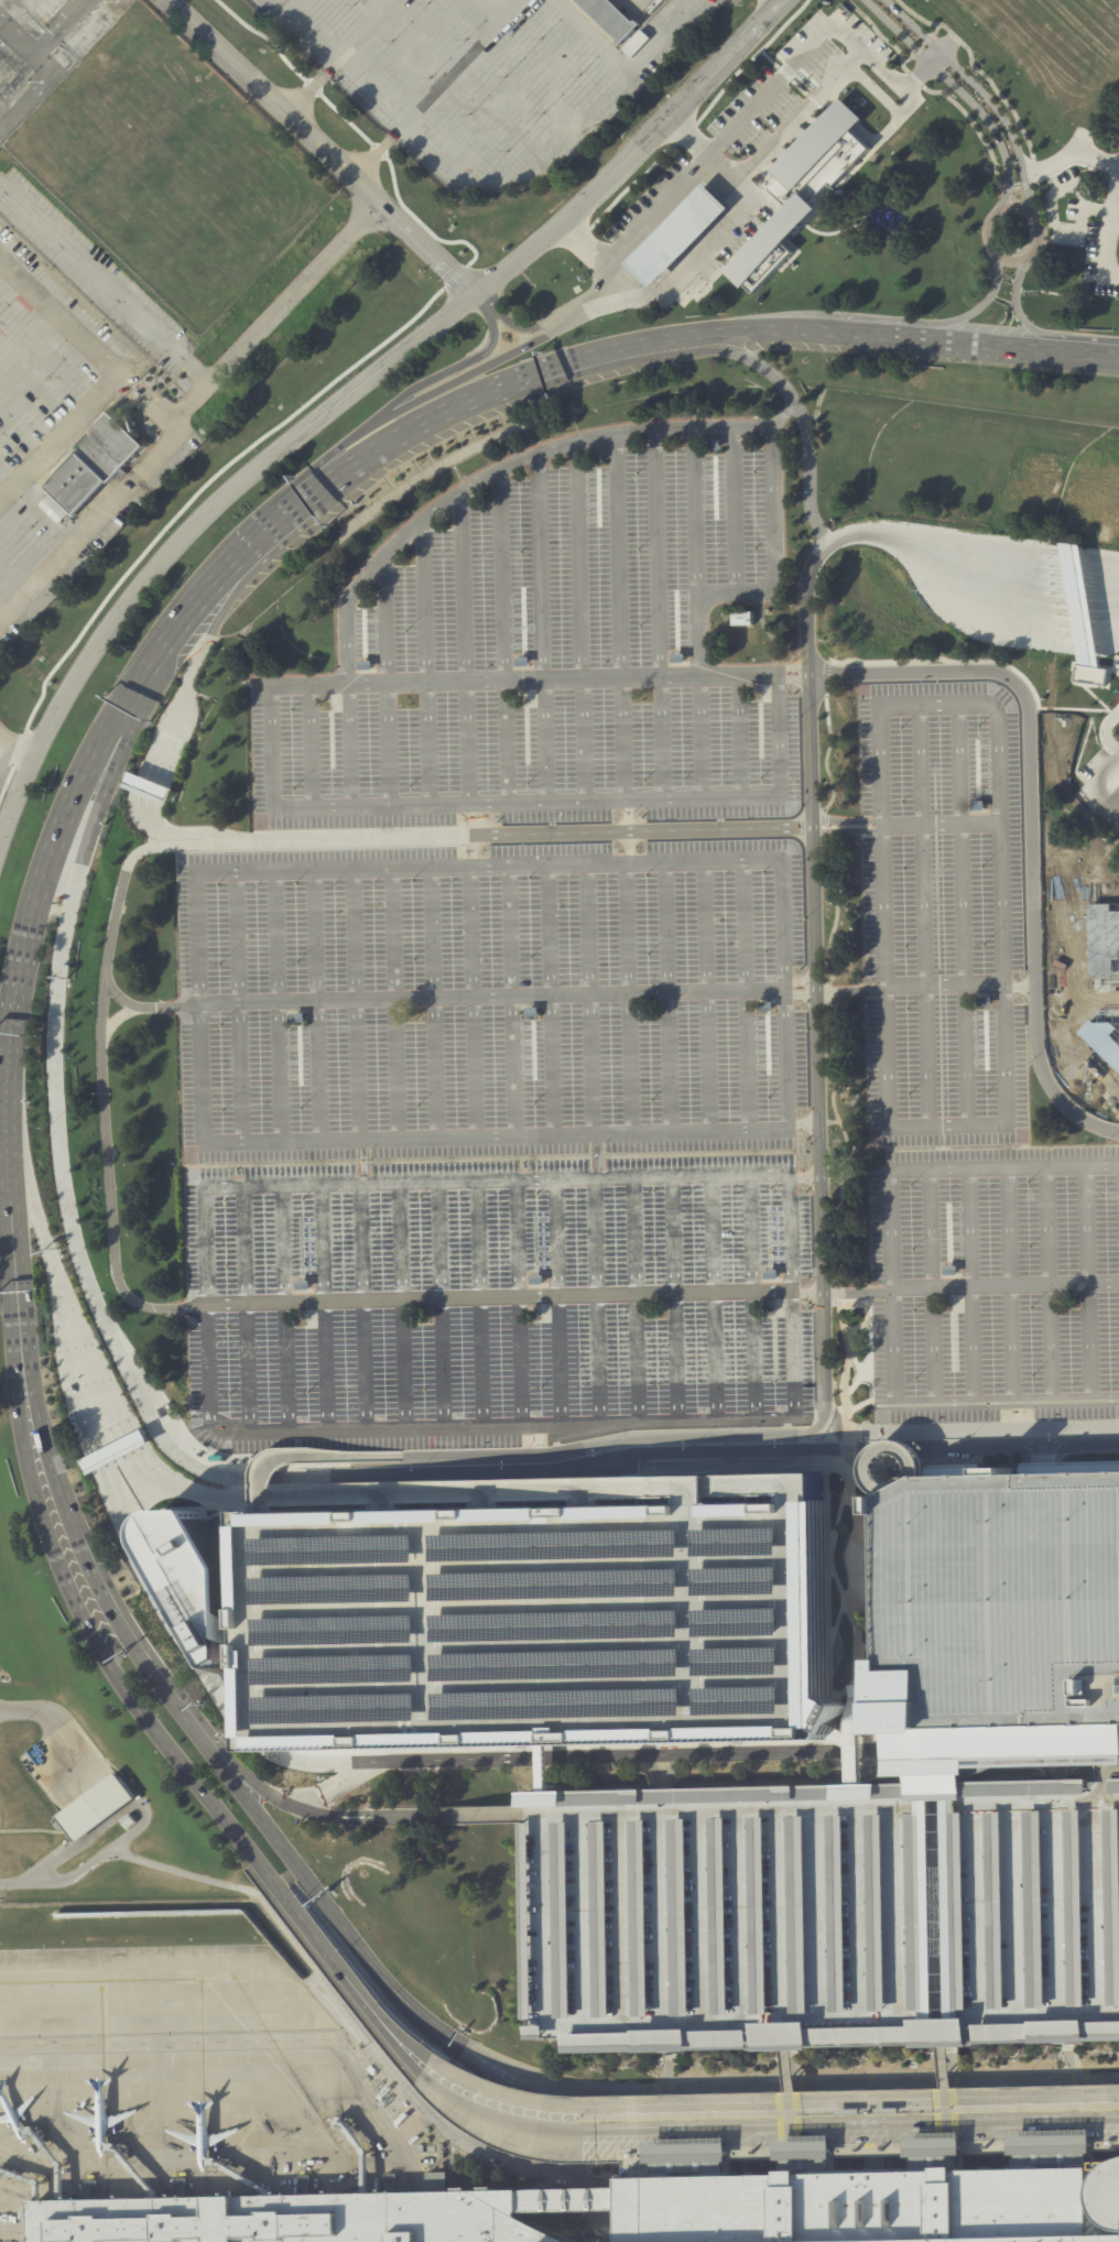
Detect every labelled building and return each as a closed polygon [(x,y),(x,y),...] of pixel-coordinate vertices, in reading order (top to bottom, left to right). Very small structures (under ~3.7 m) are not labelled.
[(617,40),(576,0),(610,0),(633,22),(635,20),(640,24),(619,45),(615,42),(617,40)] [(622,48),(632,57),(650,38),(640,29),(622,48)] [(774,170),(779,174),(793,188),(854,126),(862,117),(843,98),(840,100),(834,107),(827,115),(822,119),(817,124),(812,130),(774,170)] [(818,135),(836,117),(869,148),(851,166),(818,135)] [(800,155),(818,135),(851,166),(833,186),(800,155)] [(833,186),(815,205),(782,174),(800,155),(833,186)] [(769,188),(789,207),(802,219),(815,205),(782,174),(780,176),(769,188)] [(703,187),(725,208),(710,222),(691,244),(671,264),(656,280),(634,258),(649,243),(669,222),(689,200),(703,187)] [(726,271),(786,208),(802,193),(815,205),(817,208),(803,224),(741,286),(726,271)] [(124,424),(148,446),(80,515),(79,514),(76,518),(73,515),(64,525),(44,507),(53,497),(43,487),(46,483),(47,485),(79,450),(77,448),(112,412),(124,424)] [(718,443),(718,449),(706,449),(706,440),(718,440),(718,443)] [(601,455),(601,461),(588,461),(588,453),(601,453),(601,455)] [(1082,544),(1085,566),(1101,667),(1080,664),(1066,564),(1062,543),(1082,544)] [(753,612),(753,624),(734,625),(734,611),(753,611),(753,612)] [(1080,664),(1101,667),(1107,668),(1105,685),(1074,681),(1077,664),(1080,664)] [(765,690),(765,697),(753,698),(753,689),(765,688),(765,690)] [(530,703),(517,704),(517,695),(529,695),(530,703)] [(334,700),(334,707),(322,708),(322,699),(334,699),(334,700)] [(132,773),(126,788),(146,796),(164,803),(170,788),(152,781),(132,773)] [(984,808),(984,810),(970,810),(970,802),(982,802),(984,808)] [(1090,907),(1118,906),(1118,1068),(1084,1034),(1093,1022),(1090,907)] [(990,999),(990,1006),(977,1006),(977,999),(990,998),(990,999)] [(771,1004),(771,1012),(759,1012),(759,1003),(771,1003),(771,1004)] [(536,1010),(536,1017),(524,1017),(524,1009),(536,1009),(536,1010)] [(302,1015),(302,1022),(290,1023),(290,1014),(302,1014),(302,1015)] [(956,1266),(956,1274),(944,1275),(944,1266),(956,1266)] [(765,1270),(778,1270),(778,1278),(765,1278),(765,1270)] [(531,1275),(544,1275),(544,1284),(532,1284),(531,1275)] [(297,1281),(309,1280),(309,1288),(297,1288),(297,1281)] [(79,1460),(87,1474),(101,1467),(138,1449),(148,1444),(141,1429),(129,1435),(95,1451),(79,1460)] [(874,1446),(873,1448),(870,1452),(867,1461),(867,1470),(869,1479),(874,1485),(882,1491),(882,1497),(879,1497),(879,1514),(883,1514),(887,1658),(882,1658),(883,1733),(889,1733),(911,1733),(1118,1731),(1118,1480),(1060,1482),(1024,1482),(915,1484),(921,1476),(922,1467),(921,1457),(916,1448),(914,1447),(910,1443),(901,1438),(891,1438),(882,1440),(874,1446)] [(192,1502),(224,1560),(226,1650),(210,1662),(139,1531),(141,1521),(145,1512),(152,1506),(157,1502),(165,1501),(192,1502)] [(819,1503),(798,1503),(708,1505),(697,1505),(596,1508),(595,1508),(491,1510),(490,1510),(385,1512),(384,1512),(260,1514),(236,1514),(240,1731),(241,1749),(263,1748),(828,1737),(829,1735),(835,1723),(844,1706),(824,1695),(819,1503)] [(850,1684),(860,1684),(860,1720),(850,1720),(850,1684)] [(849,1717),(863,1717),(865,1751),(865,1791),(850,1792),(849,1751),(849,1746),(829,1735),(835,1723),(849,1731),(849,1717)] [(889,1751),(890,1776),(911,1776),(911,1800),(965,1799),(965,1774),(970,1774),(971,1768),(1118,1764),(1118,1731),(889,1733),(889,1751)] [(133,1795),(134,1797),(76,1842),(67,1830),(56,1816),(115,1771),(133,1795)] [(1110,1786),(1118,1786),(1118,2029),(949,2032),(937,2032),(792,2034),(781,2035),(533,2038),(529,1815),(529,1796),(850,1792),(857,1791),(865,1791),(1110,1786)] [(129,1814),(135,1822),(127,1830),(120,1821),(129,1814)] [(569,2053),(753,2048),(753,2029),(569,2033),(568,2015),(566,2015),(560,2015),(561,2037),(568,2037),(569,2053)] [(1011,2169),(1010,2153),(1010,2131),(1090,2129),(1090,2151),(1090,2167),(1084,2167),(1073,2167),(1029,2168),(1019,2168),(1011,2169)] [(962,2170),(962,2154),(960,2133),(905,2134),(906,2156),(906,2172),(942,2170),(954,2170),(962,2170)] [(832,2173),(832,2156),(830,2135),(775,2136),(775,2159),(776,2175),(782,2175),(794,2174),(832,2173)] [(727,2176),(727,2159),(726,2137),(645,2140),(647,2178),(652,2178),(664,2177),(706,2177),(720,2176),(727,2176)] [(41,2241),(570,2241),(561,2238),(540,2227),(518,2216),(519,2211),(621,2209),(621,2241),(1118,2241),(1118,2161),(1117,2163),(1116,2162),(1093,2162),(1093,2167),(1090,2167),(1084,2167),(1073,2167),(1029,2168),(1019,2168),(1011,2169),(962,2170),(954,2170),(942,2170),(906,2172),(832,2173),(794,2174),(782,2175),(776,2175),(727,2176),(720,2176),(706,2177),(664,2177),(652,2178),(647,2178),(621,2178),(621,2188),(518,2188),(450,2189),(363,2191),(265,2194),(156,2196),(41,2199),(41,2241)]
